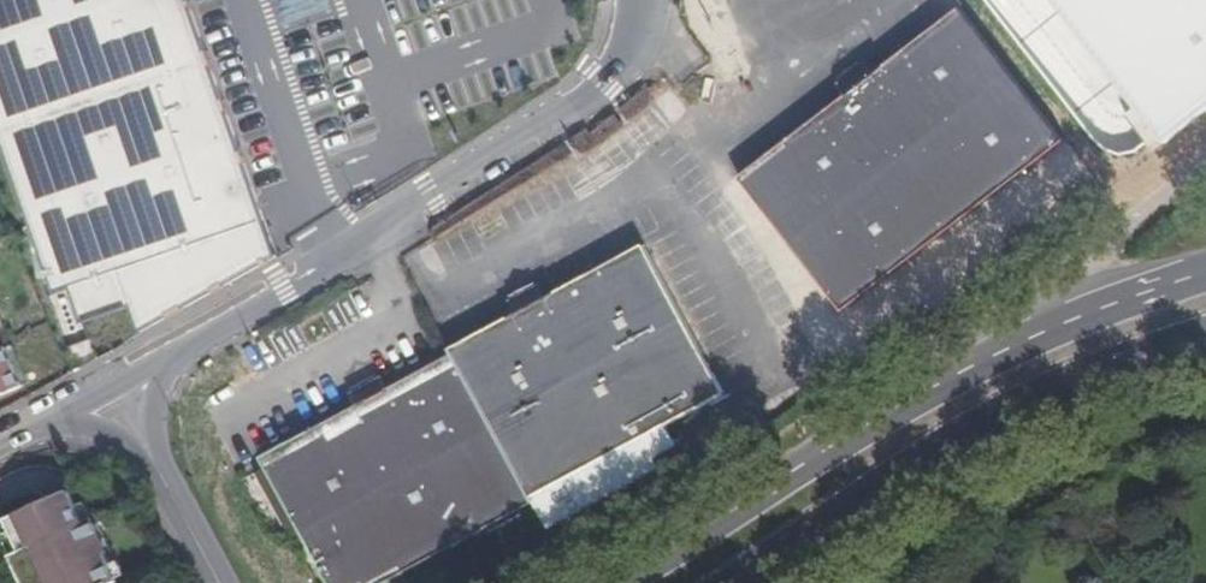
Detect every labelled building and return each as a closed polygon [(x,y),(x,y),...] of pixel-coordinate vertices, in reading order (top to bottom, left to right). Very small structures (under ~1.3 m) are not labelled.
[(1,134),(208,62),(186,0),(0,0),(0,131),(1,134)] [(960,7),(1064,142),(1205,33),(1205,0),(955,0),(960,7)] [(960,7),(875,73),(846,95),(740,178),(843,312),(1064,142),(960,7)] [(56,294),(262,221),(241,159),(230,125),(208,62),(1,134),(56,294)] [(837,83),(846,95),(875,73),(867,62),(837,83)] [(256,155),(244,120),(230,125),(241,159),(256,155)] [(1006,271),(985,237),(870,308),(892,343),(1006,271)] [(517,314),(451,349),(454,354),(531,498),(645,437),(724,395),(644,246),(549,297),(517,314)] [(510,301),(517,314),(549,297),(542,284),(510,301)] [(6,348),(0,350),(0,396),(22,387),(6,348)] [(531,498),(454,354),(391,388),(359,406),(263,459),(330,582),(386,582),(534,504),(531,498)] [(351,392),(359,406),(391,388),(384,374),(351,392)] [(11,517),(29,548),(20,554),(37,582),(126,582),(121,574),(127,570),(113,545),(117,542),(97,508),(88,514),(70,483),(11,517)]
